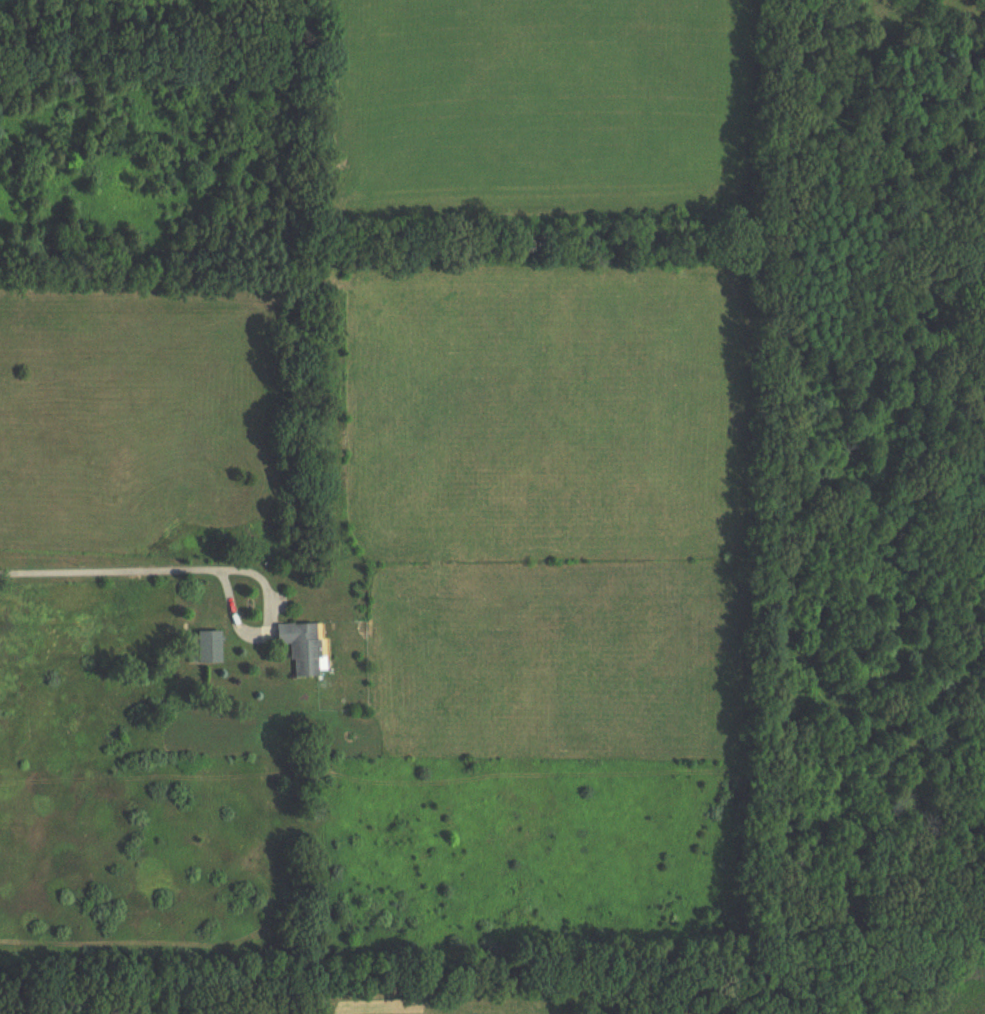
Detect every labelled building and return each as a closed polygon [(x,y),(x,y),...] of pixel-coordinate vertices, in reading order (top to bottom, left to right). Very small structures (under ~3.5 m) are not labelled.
[(296,678),(324,678),(324,625),(280,625),(280,646),(296,646),(296,678)] [(225,632),(200,632),(200,664),(225,664),(225,632)]
